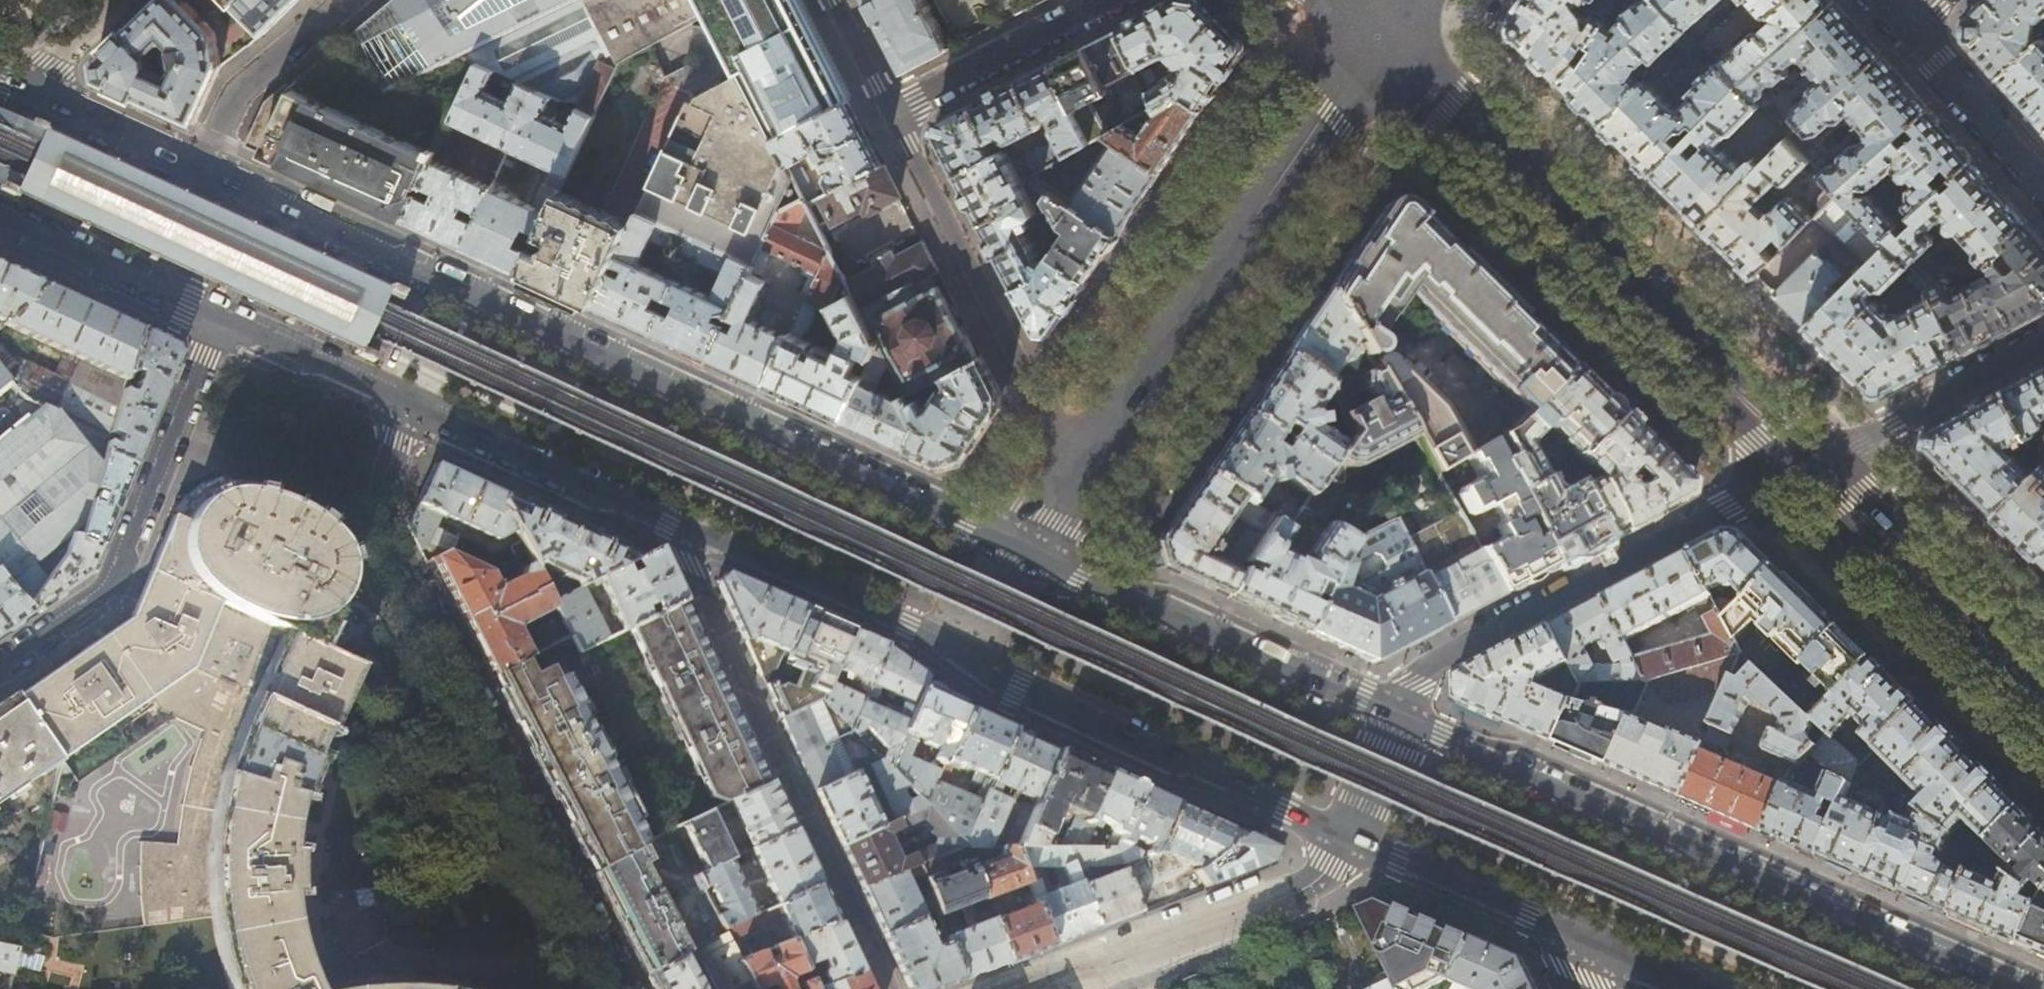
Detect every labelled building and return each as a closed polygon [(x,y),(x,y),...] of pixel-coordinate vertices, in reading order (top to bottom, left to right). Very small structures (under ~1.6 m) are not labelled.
[(195,120),(207,94),(220,64),(214,33),(182,0),(159,0),(137,22),(102,57),(101,63),(103,75),(106,80),(128,90),(164,106),(195,120)] [(265,32),(296,0),(233,0),(265,32)] [(358,30),(386,89),(459,53),(570,0),(394,0),(358,30)] [(459,53),(479,63),(495,70),(521,82),(535,89),(537,86),(554,94),(578,105),(593,112),(618,59),(710,13),(704,0),(570,0),(459,53)] [(710,13),(741,73),(774,138),(851,100),(800,0),(704,0),(710,13)] [(904,72),(915,66),(949,49),(925,0),(867,0),(904,72)] [(1017,14),(1043,0),(1011,0),(1017,14)] [(1120,28),(1140,67),(1164,55),(1171,56),(1180,65),(1172,78),(1151,89),(1158,103),(1178,92),(1203,109),(1223,79),(1243,50),(1242,40),(1223,21),(1201,0),(1175,0),(1120,28)] [(1512,20),(1510,24),(1510,28),(1513,34),(1534,55),(1560,81),(1580,61),(1576,57),(1588,41),(1591,44),(1606,22),(1594,14),(1589,15),(1587,17),(1580,12),(1574,6),(1578,0),(1526,0),(1512,20)] [(1660,0),(1643,0),(1642,0),(1639,0),(1634,2),(1627,10),(1624,15),(1626,16),(1614,28),(1606,22),(1591,44),(1596,46),(1583,64),(1580,61),(1560,81),(1584,104),(1603,124),(1630,96),(1628,92),(1641,80),(1635,74),(1637,64),(1641,64),(1648,57),(1651,61),(1685,27),(1666,7),(1660,0)] [(1666,7),(1685,27),(1686,28),(1719,0),(1674,0),(1666,7)] [(1764,16),(1769,17),(1771,15),(1774,18),(1760,30),(1758,28),(1755,27),(1735,45),(1734,45),(1726,51),(1726,52),(1717,61),(1738,84),(1834,2),(1832,0),(1749,0),(1764,16)] [(1968,14),(1967,39),(1999,76),(2039,42),(2034,36),(2037,20),(2041,20),(2043,17),(2043,0),(1982,0),(1968,14)] [(1856,27),(1834,2),(1738,84),(1759,105),(1773,121),(1780,115),(1769,103),(1771,101),(1765,95),(1766,93),(1766,87),(1771,82),(1777,83),(1792,70),(1789,67),(1798,59),(1804,60),(1820,79),(1810,87),(1810,95),(1794,109),(1794,115),(1795,117),(1781,130),(1787,136),(1881,55),(1856,27)] [(1092,43),(1084,47),(1104,86),(1140,67),(1120,28),(1092,43)] [(479,63),(459,53),(386,89),(358,30),(325,58),(286,90),(273,102),(251,146),(258,150),(293,165),(340,187),(371,201),(408,218),(435,160),(454,119),(479,63)] [(2043,38),(2039,42),(1999,76),(2009,86),(2021,100),(2033,114),(2043,127),(2043,39),(2043,38)] [(1068,55),(1052,63),(1091,142),(1106,134),(1109,132),(1102,118),(1098,117),(1090,101),(1103,94),(1106,99),(1110,97),(1104,86),(1084,47),(1068,55)] [(1902,79),(1881,55),(1787,136),(1794,143),(1808,131),(1809,133),(1816,134),(1832,119),(1839,120),(1849,111),(1866,130),(1865,137),(1857,143),(1854,140),(1841,152),(1840,158),(1836,162),(1830,161),(1828,163),(1822,156),(1821,157),(1809,145),(1801,151),(1809,160),(1831,183),(1836,189),(1896,137),(1902,131),(1928,109),(1902,79)] [(1697,125),(1738,84),(1717,61),(1709,69),(1706,66),(1699,74),(1701,76),(1689,88),(1691,92),(1681,102),(1680,102),(1678,101),(1677,101),(1675,101),(1674,102),(1649,76),(1644,76),(1641,80),(1628,92),(1630,96),(1603,124),(1621,142),(1650,171),(1679,143),(1671,134),(1680,125),(1681,126),(1685,126),(1689,122),(1693,121),(1697,125)] [(521,82),(511,103),(485,90),(495,70),(479,63),(454,119),(510,145),(535,89),(521,82)] [(1033,73),(1019,80),(1041,124),(1044,122),(1045,120),(1043,116),(1048,114),(1055,128),(1054,132),(1064,152),(1056,149),(1053,143),(1048,145),(1057,162),(1091,142),(1052,63),(1033,73)] [(1143,73),(1148,84),(1157,80),(1151,69),(1143,73)] [(779,211),(804,198),(774,138),(741,73),(699,95),(693,94),(639,212),(639,213),(695,239),(753,264),(779,211)] [(997,91),(973,103),(993,140),(997,138),(1010,144),(1029,135),(1031,140),(1037,137),(1035,132),(1040,130),(1041,124),(1019,80),(997,91)] [(1732,133),(1759,105),(1738,84),(1697,125),(1679,143),(1650,171),(1674,194),(1703,223),(1760,164),(1754,158),(1751,158),(1741,168),(1716,143),(1727,132),(1732,133)] [(493,257),(523,271),(558,195),(593,112),(578,105),(568,125),(545,115),(554,94),(537,86),(535,89),(510,145),(551,164),(532,204),(492,185),(480,209),(475,220),(464,244),(493,257)] [(1181,140),(1203,109),(1178,92),(1158,103),(1150,108),(1157,113),(1150,123),(1146,120),(1142,125),(1147,128),(1141,137),(1122,124),(1109,132),(1106,134),(1115,140),(1161,171),(1181,140)] [(884,164),(851,100),(774,138),(804,198),(807,202),(817,196),(802,166),(797,168),(794,162),(799,159),(798,155),(814,147),(818,141),(823,143),(827,150),(823,153),(821,156),(828,170),(825,177),(829,184),(823,187),(825,192),(884,164)] [(993,140),(973,103),(940,120),(936,134),(943,148),(956,174),(995,156),(992,149),(1000,144),(993,140)] [(1909,140),(1904,145),(1896,137),(1836,189),(1838,191),(1883,238),(1972,159),(1948,132),(1928,109),(1902,131),(1909,140)] [(385,284),(49,130),(46,137),(42,135),(42,136),(33,132),(10,184),(18,188),(17,189),(21,191),(18,198),(354,352),(357,345),(361,347),(361,345),(366,336),(380,304),(385,294),(385,292),(382,291),(385,284)] [(1801,151),(1794,143),(1787,136),(1780,143),(1767,157),(1760,164),(1703,223),(1731,251),(1756,275),(1782,248),(1772,239),(1778,233),(1788,242),(1809,221),(1786,199),(1781,198),(1770,210),(1762,209),(1755,203),(1776,181),(1779,184),(1786,184),(1809,160),(1801,151)] [(1767,157),(1780,143),(1775,138),(1771,138),(1762,147),(1762,152),(1767,157)] [(1140,200),(1161,171),(1115,140),(1072,202),(1118,233),(1120,231),(1140,200)] [(1048,145),(1037,151),(1046,169),(1057,162),(1048,145)] [(1034,175),(1046,169),(1037,151),(1026,157),(1034,175)] [(1001,153),(995,156),(956,174),(966,193),(981,223),(1005,213),(1001,205),(1026,192),(1007,155),(1001,153)] [(1985,173),(1972,159),(1883,238),(1888,244),(1909,266),(1912,270),(1918,277),(1925,270),(1915,259),(1934,243),(1934,237),(1928,230),(1945,216),(1948,219),(1948,224),(1949,227),(1952,230),(1954,231),(1957,231),(1974,251),(1974,257),(1980,264),(1988,264),(1996,257),(2008,246),(2011,243),(2006,236),(2025,219),(1999,189),(1985,173)] [(462,213),(465,205),(467,203),(480,209),(492,185),(435,160),(408,218),(439,232),(464,244),(475,220),(462,213)] [(899,195),(884,164),(825,192),(817,196),(807,202),(808,204),(818,221),(831,214),(835,220),(865,205),(868,209),(899,195)] [(1032,186),(1038,178),(1033,176),(1032,175),(1027,178),(1032,186)] [(1054,190),(1038,178),(1032,186),(1030,189),(1041,197),(1038,202),(1044,205),(1054,190)] [(1838,191),(1836,189),(1831,183),(1816,198),(1818,200),(1816,203),(1821,208),(1838,191)] [(1072,202),(1054,190),(1044,205),(1038,214),(1044,218),(1052,206),(1061,224),(1069,230),(1052,255),(1088,279),(1103,256),(1118,233),(1072,202)] [(1883,238),(1838,191),(1821,208),(1815,214),(1868,263),(1888,244),(1883,238)] [(1027,193),(1026,192),(1001,205),(1005,213),(981,223),(999,258),(1015,288),(1036,278),(1030,265),(1035,262),(1040,254),(1042,252),(1026,221),(1034,218),(1037,213),(1027,193)] [(596,305),(631,228),(558,195),(523,271),(561,289),(596,305)] [(807,202),(804,198),(779,211),(753,264),(711,357),(740,370),(769,384),(790,337),(773,328),(778,315),(765,310),(759,323),(749,318),(766,281),(757,276),(756,274),(758,271),(762,273),(768,262),(770,249),(821,272),(831,251),(793,232),(808,204),(807,202)] [(1328,292),(1366,356),(1367,356),(1370,356),(1373,356),(1376,354),(1378,351),(1378,348),(1378,347),(1378,344),(1376,341),(1373,339),(1393,309),(1399,313),(1406,304),(1406,303),(1405,302),(1400,299),(1404,293),(1525,412),(1571,366),(1467,263),(1409,205),(1405,203),(1403,202),(1401,201),(1399,201),(1396,201),(1394,201),(1392,202),(1388,205),(1386,207),(1357,248),(1355,246),(1349,255),(1342,265),(1345,266),(1328,292)] [(654,331),(677,279),(641,262),(652,238),(688,255),(695,239),(639,213),(631,228),(596,305),(625,318),(654,331)] [(2025,219),(2006,236),(2011,243),(2008,246),(2013,256),(2020,264),(2012,270),(2007,270),(1996,257),(1988,264),(1988,271),(1957,288),(1951,277),(1945,276),(1935,281),(1925,270),(1918,277),(1929,289),(1933,295),(1963,352),(1975,345),(1992,336),(2008,328),(2043,309),(2043,241),(2025,219)] [(691,263),(687,261),(677,279),(654,331),(679,342),(711,357),(753,264),(695,239),(688,255),(726,272),(716,295),(713,296),(690,286),(690,284),(693,278),(686,274),(691,263)] [(938,271),(923,241),(847,280),(853,293),(874,333),(882,330),(907,378),(910,380),(915,391),(916,391),(920,389),(935,380),(945,375),(973,360),(968,350),(968,346),(931,277),(931,275),(938,271)] [(1909,266),(1888,244),(1868,263),(1850,282),(1842,290),(1806,325),(1843,361),(1871,389),(1887,392),(1926,371),(1963,352),(1933,295),(1914,305),(1914,307),(1898,315),(1887,314),(1875,301),(1871,293),(1877,287),(1880,289),(1886,289),(1909,266)] [(1806,325),(1842,290),(1835,283),(1843,275),(1818,250),(1774,293),(1785,304),(1806,325)] [(853,293),(840,300),(839,300),(836,292),(844,276),(831,251),(821,272),(790,337),(769,384),(800,398),(844,418),(862,377),(852,373),(858,360),(858,355),(871,359),(879,344),(874,333),(853,293)] [(1046,263),(1040,254),(1035,262),(1030,265),(1036,278),(1015,288),(1027,312),(1036,330),(1052,331),(1070,305),(1088,279),(1052,255),(1046,263)] [(3,323),(46,286),(5,267),(0,265),(0,325),(3,323)] [(1850,282),(1843,275),(1835,283),(1842,290),(1850,282)] [(130,369),(140,329),(90,306),(46,286),(3,323),(63,352),(53,374),(25,360),(15,382),(24,392),(45,403),(109,433),(126,383),(130,369)] [(1309,319),(1326,294),(1317,288),(1283,338),(1292,344),(1309,319)] [(1328,292),(1326,293),(1326,294),(1309,319),(1292,344),(1285,355),(1326,384),(1342,416),(1355,408),(1349,397),(1362,390),(1361,387),(1361,376),(1373,368),(1370,363),(1366,356),(1328,292)] [(143,375),(137,387),(126,383),(109,433),(120,437),(120,439),(116,449),(107,445),(104,456),(132,468),(177,357),(172,343),(154,335),(140,329),(130,369),(143,375)] [(889,364),(879,344),(871,359),(862,377),(844,418),(871,431),(909,448),(920,425),(916,416),(914,410),(906,396),(894,373),(888,376),(898,395),(898,401),(876,390),(889,364)] [(1245,413),(1245,414),(1292,446),(1312,415),(1314,417),(1315,418),(1315,421),(1315,423),(1314,425),(1343,444),(1351,433),(1342,416),(1326,384),(1285,355),(1273,372),(1264,386),(1245,413)] [(982,356),(973,360),(945,375),(949,383),(936,407),(916,416),(920,425),(909,448),(941,464),(965,457),(983,432),(1000,407),(1001,391),(982,356)] [(1370,363),(1373,368),(1423,453),(1424,455),(1434,472),(1445,466),(1466,453),(1469,452),(1440,406),(1413,379),(1416,374),(1409,367),(1405,372),(1397,364),(1390,367),(1386,362),(1384,360),(1383,360),(1382,359),(1380,359),(1378,359),(1376,359),(1370,363)] [(2004,386),(2029,435),(2035,432),(2033,429),(2043,424),(2040,417),(2043,415),(2043,365),(2004,386)] [(1598,392),(1571,366),(1525,412),(1507,430),(1497,435),(1507,457),(1500,461),(1515,492),(1542,477),(1523,445),(1545,424),(1563,442),(1562,443),(1576,457),(1619,413),(1598,392)] [(8,377),(0,368),(0,384),(8,377)] [(1423,453),(1373,368),(1361,376),(1361,387),(1362,390),(1368,400),(1355,408),(1342,416),(1351,433),(1343,444),(1327,468),(1324,473),(1336,482),(1343,483),(1345,467),(1358,472),(1396,449),(1405,464),(1423,453)] [(937,385),(935,380),(920,389),(923,395),(935,388),(937,385)] [(1245,413),(1264,386),(1256,381),(1238,408),(1245,413)] [(2004,386),(1927,427),(1924,442),(1955,472),(1995,511),(2042,464),(2043,462),(2043,449),(2033,461),(2036,464),(2032,467),(2030,465),(2026,469),(2000,442),(2007,438),(2009,440),(2010,439),(2012,442),(2015,442),(2029,435),(2004,386)] [(914,410),(923,405),(916,391),(915,391),(906,396),(914,410)] [(45,403),(0,441),(0,575),(12,592),(27,604),(44,581),(30,563),(67,532),(71,534),(80,537),(91,502),(94,490),(104,456),(107,445),(109,433),(45,403)] [(1656,450),(1619,413),(1576,457),(1587,466),(1594,466),(1597,464),(1603,469),(1602,473),(1604,477),(1597,481),(1591,478),(1577,485),(1606,539),(1631,526),(1686,497),(1688,482),(1656,450)] [(1327,468),(1292,446),(1245,414),(1225,443),(1205,472),(1254,504),(1262,492),(1268,495),(1273,487),(1268,484),(1273,475),(1274,476),(1275,476),(1276,476),(1278,476),(1280,476),(1281,476),(1282,474),(1311,494),(1322,477),(1324,473),(1327,468)] [(1489,440),(1469,452),(1466,453),(1480,478),(1459,490),(1458,496),(1467,513),(1474,516),(1493,506),(1503,524),(1497,527),(1502,537),(1480,549),(1505,592),(1530,579),(1555,566),(1539,537),(1529,542),(1519,522),(1528,517),(1515,492),(1500,461),(1489,440)] [(1439,481),(1434,472),(1424,455),(1362,492),(1335,488),(1322,477),(1311,494),(1303,506),(1310,511),(1329,523),(1355,540),(1397,519),(1448,623),(1475,608),(1505,592),(1480,549),(1439,481)] [(100,545),(132,468),(104,456),(94,490),(104,494),(99,505),(91,502),(80,537),(100,545)] [(436,463),(416,504),(442,515),(441,516),(447,519),(448,521),(448,523),(450,525),(452,527),(466,533),(469,533),(470,529),(496,542),(516,531),(501,503),(503,495),(477,482),(436,463)] [(1542,477),(1515,492),(1528,517),(1539,537),(1555,566),(1578,554),(1606,539),(1577,485),(1566,491),(1564,499),(1563,498),(1561,497),(1559,497),(1556,498),(1554,499),(1546,484),(1569,472),(1565,463),(1542,477)] [(2042,464),(1995,511),(2016,533),(2038,554),(2043,549),(2043,467),(2042,464)] [(1450,474),(1445,466),(1434,472),(1439,481),(1450,474)] [(1275,518),(1254,504),(1205,472),(1181,507),(1157,542),(1164,566),(1192,579),(1228,595),(1240,570),(1247,560),(1275,518)] [(305,976),(297,955),(290,928),(285,892),(293,891),(292,850),(285,849),(292,814),(300,794),(323,734),(355,664),(338,656),(315,645),(340,586),(342,558),(335,542),(322,525),(307,515),(277,500),(255,495),(238,495),(217,499),(203,506),(192,515),(186,524),(173,518),(144,589),(131,619),(16,697),(60,761),(148,700),(159,713),(203,734),(190,769),(180,809),(177,846),(141,843),(136,896),(142,923),(217,912),(216,933),(220,952),(230,986),(232,988),(311,988),(305,976)] [(568,525),(503,495),(501,503),(516,531),(526,550),(529,556),(532,563),(533,564),(543,559),(577,575),(581,584),(598,577),(638,557),(568,525)] [(1286,502),(1275,518),(1288,526),(1299,511),(1286,502)] [(442,515),(416,504),(408,522),(407,524),(408,526),(408,528),(420,550),(427,549),(433,533),(437,535),(440,530),(436,528),(441,516),(442,515)] [(1303,506),(1299,511),(1288,526),(1275,518),(1247,560),(1256,564),(1250,575),(1240,570),(1228,595),(1267,613),(1306,631),(1320,602),(1309,597),(1312,591),(1323,595),(1335,569),(1355,540),(1329,523),(1311,553),(1312,554),(1303,570),(1296,566),(1299,560),(1278,549),(1292,528),(1297,530),(1310,511),(1303,506)] [(1397,519),(1355,540),(1335,569),(1323,595),(1320,602),(1306,631),(1338,646),(1373,662),(1404,646),(1448,623),(1397,519)] [(64,555),(71,534),(67,532),(30,563),(44,581),(64,555)] [(1707,542),(1688,552),(1708,590),(1715,587),(1718,592),(1723,592),(1724,587),(1729,588),(1733,587),(1746,598),(1775,568),(1759,552),(1741,534),(1727,532),(1707,542)] [(80,537),(71,534),(64,555),(44,581),(27,604),(32,613),(89,574),(100,545),(80,537)] [(598,577),(600,581),(619,623),(614,625),(610,631),(613,635),(631,626),(687,600),(662,547),(660,546),(647,553),(638,557),(598,577)] [(517,562),(529,556),(526,550),(513,556),(517,562)] [(1724,621),(1711,597),(1708,590),(1688,552),(1645,575),(1603,597),(1645,681),(1648,681),(1742,654),(1735,641),(1724,621)] [(548,592),(533,564),(532,563),(525,567),(523,575),(502,585),(497,584),(490,572),(447,553),(433,558),(455,601),(473,636),(492,673),(492,674),(493,674),(524,658),(530,655),(516,627),(555,605),(551,599),(548,592)] [(1809,601),(1775,568),(1746,598),(1742,602),(1724,621),(1735,641),(1753,622),(1800,666),(1803,664),(1837,629),(1809,601)] [(754,637),(784,652),(787,652),(806,609),(765,591),(726,574),(717,583),(744,641),(754,637)] [(32,613),(27,604),(12,592),(0,575),(0,635),(32,613)] [(600,581),(598,577),(581,584),(559,595),(551,599),(555,605),(578,651),(588,647),(608,637),(584,589),(600,581)] [(552,590),(548,592),(551,599),(559,595),(556,591),(552,590)] [(1579,683),(1609,682),(1646,682),(1645,681),(1603,597),(1549,625),(1579,683)] [(1742,602),(1711,597),(1724,621),(1742,602)] [(772,781),(687,600),(631,626),(658,684),(659,683),(712,795),(727,802),(772,781)] [(828,682),(839,656),(851,628),(822,615),(815,612),(806,609),(787,652),(784,652),(776,669),(761,677),(778,713),(781,719),(808,706),(810,705),(820,700),(828,682)] [(1579,683),(1549,625),(1455,675),(1456,700),(1472,707),(1503,721),(1556,744),(1574,701),(1580,686),(1579,683)] [(869,636),(851,628),(839,656),(828,682),(833,685),(839,670),(862,679),(855,695),(865,700),(871,684),(888,643),(869,636)] [(1851,643),(1837,629),(1803,664),(1836,697),(1871,662),(1851,643)] [(909,659),(888,643),(871,684),(880,688),(908,699),(918,703),(924,687),(927,681),(930,674),(909,659)] [(598,669),(588,647),(578,651),(577,652),(587,674),(598,669)] [(1742,655),(1742,654),(1648,681),(1646,685),(1662,691),(1665,703),(1729,686),(1733,677),(1737,667),(1742,655)] [(1742,655),(1737,667),(1747,674),(1741,680),(1733,677),(1729,686),(1704,743),(1700,753),(1714,760),(1719,748),(1726,751),(1747,705),(1752,700),(1770,716),(1788,697),(1742,655)] [(618,766),(591,716),(585,719),(578,705),(580,704),(565,673),(555,678),(549,666),(533,674),(524,658),(493,674),(536,757),(538,756),(544,770),(543,770),(545,775),(547,774),(551,781),(554,788),(552,789),(595,871),(648,842),(636,818),(640,816),(622,782),(619,783),(611,769),(618,766)] [(1892,683),(1871,662),(1836,697),(1813,721),(1815,722),(1820,726),(1828,734),(1833,739),(1853,718),(1868,731),(1862,738),(1866,742),(1852,756),(1860,764),(1874,751),(1916,707),(1892,683)] [(938,686),(927,681),(924,687),(940,695),(938,686)] [(1646,685),(1648,681),(1645,681),(1646,682),(1609,682),(1609,701),(1629,708),(1627,716),(1606,710),(1608,704),(1597,700),(1596,705),(1592,705),(1591,705),(1574,701),(1556,744),(1582,755),(1611,767),(1632,717),(1646,685)] [(855,695),(833,685),(828,682),(820,700),(850,731),(851,732),(864,702),(865,700),(855,695)] [(879,700),(880,688),(871,684),(865,700),(864,702),(874,706),(879,700)] [(924,687),(918,703),(910,721),(890,770),(908,788),(917,796),(926,806),(935,783),(940,771),(909,758),(918,737),(940,746),(934,759),(944,763),(969,708),(947,698),(940,695),(924,687)] [(14,694),(0,704),(0,801),(60,761),(16,697),(14,694)] [(1788,697),(1770,716),(1773,716),(1782,725),(1778,734),(1774,732),(1771,733),(1764,749),(1765,752),(1799,766),(1810,754),(1828,734),(1820,726),(1812,740),(1807,737),(1809,736),(1810,735),(1811,734),(1812,733),(1812,731),(1813,730),(1813,728),(1812,725),(1815,722),(1813,721),(1788,697)] [(910,721),(918,703),(908,699),(903,710),(906,711),(903,718),(910,721)] [(820,700),(810,705),(823,719),(815,722),(824,743),(830,740),(838,737),(850,731),(820,700)] [(903,718),(874,706),(864,702),(851,732),(857,737),(861,727),(885,749),(881,760),(890,770),(910,721),(903,718)] [(808,706),(781,719),(782,722),(798,755),(824,743),(815,722),(808,706)] [(1503,721),(1472,707),(1470,713),(1500,726),(1503,721)] [(1943,733),(1916,707),(1874,751),(1919,796),(1920,795),(1925,801),(1916,810),(1920,813),(1951,835),(1958,828),(1962,830),(1968,824),(1986,843),(2019,809),(1989,779),(1943,733)] [(992,718),(969,708),(944,763),(940,771),(935,783),(942,785),(952,761),(975,770),(970,783),(980,787),(976,798),(983,800),(988,790),(992,781),(1014,729),(992,718)] [(1651,723),(1632,717),(1611,767),(1641,780),(1680,798),(1700,753),(1704,743),(1675,731),(1674,732),(1673,732),(1671,736),(1650,726),(1651,723)] [(1037,739),(1014,729),(992,781),(1038,800),(1060,750),(1037,739)] [(857,737),(851,732),(850,731),(838,737),(848,750),(862,769),(870,766),(881,760),(857,737)] [(1852,756),(1833,739),(1828,734),(1810,754),(1822,766),(1831,769),(1823,787),(1813,793),(1788,782),(1784,790),(1764,834),(1789,845),(1818,858),(1850,786),(1860,764),(1852,756)] [(848,750),(838,737),(830,740),(832,746),(827,748),(832,758),(848,750)] [(830,740),(824,743),(798,755),(800,759),(815,791),(852,774),(847,762),(836,767),(832,758),(827,748),(832,746),(830,740)] [(1088,763),(1060,750),(1038,800),(1034,809),(1017,847),(1040,848),(1058,808),(1075,816),(1070,829),(1066,832),(1059,848),(1067,848),(1071,848),(1105,770),(1088,763)] [(1714,760),(1700,753),(1680,798),(1723,816),(1764,834),(1784,790),(1760,780),(1764,770),(1749,763),(1744,773),(1714,760)] [(881,760),(870,766),(894,820),(926,806),(917,796),(907,801),(902,790),(908,788),(890,770),(881,760)] [(1123,779),(1105,770),(1071,848),(1084,848),(1094,826),(1091,824),(1094,818),(1103,821),(1103,822),(1109,827),(1114,830),(1113,831),(1111,835),(1105,849),(1115,849),(1141,787),(1123,779)] [(852,774),(815,791),(828,819),(841,846),(880,827),(876,817),(881,814),(879,809),(877,809),(875,805),(871,807),(856,772),(852,774)] [(794,828),(772,781),(727,802),(723,804),(728,813),(735,810),(752,848),(794,828)] [(976,798),(942,785),(935,783),(926,806),(964,844),(983,800),(976,798)] [(1858,790),(1850,786),(1818,858),(1845,869),(1897,892),(1951,915),(1965,876),(1947,869),(1940,860),(1951,835),(1920,813),(1915,824),(1899,817),(1895,818),(1894,823),(1875,815),(1876,812),(1852,802),(1858,790)] [(1161,796),(1141,787),(1115,849),(1121,863),(1122,865),(1138,859),(1141,852),(1127,846),(1132,836),(1150,845),(1145,856),(1156,852),(1176,806),(1177,804),(1161,796)] [(1012,801),(988,790),(983,800),(964,844),(966,846),(991,847),(1012,801)] [(661,796),(641,806),(644,814),(665,804),(661,796)] [(1022,803),(1002,847),(1015,847),(1017,847),(1034,809),(1022,803)] [(966,846),(964,844),(926,806),(894,820),(880,827),(841,846),(850,867),(860,887),(919,864),(966,846)] [(1207,819),(1176,806),(1156,852),(1145,856),(1138,859),(1122,865),(1140,911),(1167,901),(1204,887),(1194,871),(1241,834),(1240,834),(1239,833),(1207,819)] [(734,857),(712,809),(682,823),(705,871),(734,857)] [(2019,809),(1986,843),(2011,868),(2005,874),(2027,890),(2028,891),(2035,884),(2043,893),(2043,834),(2019,809)] [(1241,827),(1209,813),(1207,819),(1239,833),(1241,827)] [(1100,828),(1103,822),(1103,821),(1094,818),(1091,824),(1094,826),(1100,828)] [(726,911),(716,915),(723,928),(777,903),(820,883),(794,828),(752,848),(734,857),(705,871),(696,875),(702,888),(713,884),(714,886),(713,887),(713,889),(713,890),(713,891),(715,892),(716,892),(715,894),(715,896),(715,898),(716,900),(717,901),(719,901),(719,904),(720,906),(722,907),(724,907),(726,911)] [(1276,841),(1248,829),(1246,835),(1253,838),(1259,841),(1273,848),(1276,841)] [(726,934),(723,928),(716,915),(702,888),(696,875),(672,830),(648,842),(595,871),(594,872),(621,922),(646,972),(726,934)] [(1243,833),(1241,834),(1194,871),(1204,887),(1267,862),(1273,848),(1259,841),(1253,838),(1246,835),(1243,833)] [(1028,883),(1015,847),(1002,847),(1002,855),(973,866),(985,898),(986,899),(1028,883)] [(1040,848),(1017,847),(1015,847),(1028,883),(1032,892),(1036,904),(1051,946),(1075,937),(1098,928),(1080,881),(1074,866),(1067,848),(1059,848),(1040,848)] [(1071,848),(1067,848),(1074,866),(1112,864),(1121,863),(1115,849),(1105,849),(1084,848),(1071,848)] [(487,863),(484,857),(475,862),(477,869),(486,865),(487,863)] [(965,906),(985,898),(973,866),(971,861),(958,866),(960,872),(940,880),(937,874),(924,879),(932,899),(937,910),(939,917),(955,911),(965,906)] [(1121,863),(1112,864),(1115,873),(1086,884),(1085,879),(1080,881),(1098,928),(1117,920),(1140,911),(1122,865),(1121,863)] [(919,864),(860,887),(871,911),(882,935),(922,917),(937,910),(932,899),(917,906),(905,881),(922,874),(919,864)] [(1967,872),(1965,876),(1951,915),(1975,926),(2019,945),(2036,905),(2023,900),(2027,890),(2005,874),(2000,886),(1967,872)] [(830,906),(820,883),(777,903),(781,913),(792,938),(837,921),(830,906)] [(1036,904),(1032,892),(1021,897),(1025,908),(1036,904)] [(2038,899),(2036,905),(2019,945),(2043,955),(2043,893),(2038,899)] [(1385,897),(1365,905),(1359,907),(1400,988),(1448,988),(1452,980),(1472,936),(1437,920),(1385,897)] [(993,919),(989,909),(986,899),(985,898),(965,906),(973,927),(993,919)] [(781,913),(777,903),(723,928),(726,934),(730,940),(781,913)] [(1036,904),(1025,908),(1005,916),(993,920),(1009,962),(1028,955),(1051,946),(1036,904)] [(989,909),(993,919),(993,920),(1005,916),(1001,905),(989,909)] [(973,927),(965,906),(955,911),(963,930),(973,927)] [(963,930),(955,911),(939,917),(947,936),(963,930)] [(882,935),(907,988),(940,988),(964,980),(949,942),(941,945),(935,942),(922,917),(882,935)] [(1009,962),(993,920),(993,919),(973,927),(963,930),(947,936),(949,942),(964,980),(980,974),(1009,962)] [(837,921),(792,938),(791,939),(805,969),(807,975),(813,973),(811,969),(813,968),(810,963),(822,958),(826,968),(825,968),(824,970),(823,971),(823,972),(823,975),(823,977),(824,978),(826,984),(814,988),(869,988),(859,968),(837,921)] [(771,947),(778,944),(774,933),(768,935),(767,933),(744,942),(749,955),(759,952),(771,947)] [(730,940),(726,934),(646,972),(655,988),(752,988),(737,960),(739,959),(730,940)] [(1522,958),(1493,945),(1472,936),(1452,980),(1474,988),(1537,988),(1522,958)] [(778,944),(771,947),(775,956),(763,961),(759,952),(749,955),(739,959),(737,960),(752,988),(790,988),(787,983),(791,982),(789,976),(805,969),(791,939),(778,944)] [(13,948),(0,945),(0,972),(9,974),(14,950),(13,948)] [(814,988),(809,980),(796,985),(797,988),(814,988)] [(1452,980),(1448,988),(1474,988),(1452,980)]
